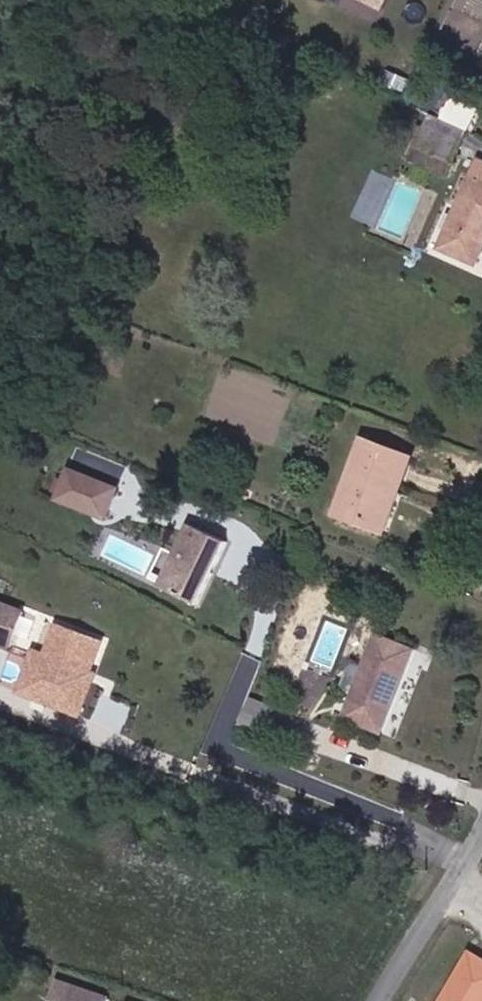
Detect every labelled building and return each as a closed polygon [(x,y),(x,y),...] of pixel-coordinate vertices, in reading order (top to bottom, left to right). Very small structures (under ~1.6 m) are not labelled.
[(466,125),(427,108),(420,124),(460,140),(466,125)] [(446,171),(460,140),(420,124),(406,155),(446,171)] [(478,156),(441,243),(474,257),(481,237),(481,158),(478,156)] [(422,451),(373,433),(346,506),(384,521),(399,482),(409,485),(422,451)] [(112,515),(122,488),(75,469),(65,496),(112,515)] [(409,485),(399,482),(384,521),(394,524),(409,485)] [(203,607),(231,541),(197,524),(166,588),(203,607)] [(22,609),(0,600),(0,639),(4,641),(22,609)] [(77,676),(81,668),(96,641),(54,622),(38,650),(23,678),(52,692),(48,702),(63,709),(80,678),(77,676)] [(385,731),(418,651),(382,636),(349,717),(385,731)] [(9,647),(0,643),(0,667),(9,647)] [(52,692),(23,678),(38,650),(25,643),(4,682),(48,702),(52,692)] [(244,724),(267,734),(277,710),(254,700),(244,724)] [(466,949),(434,1000),(481,1000),(481,959),(466,949)] [(91,992),(86,1000),(120,1000),(91,992)]
